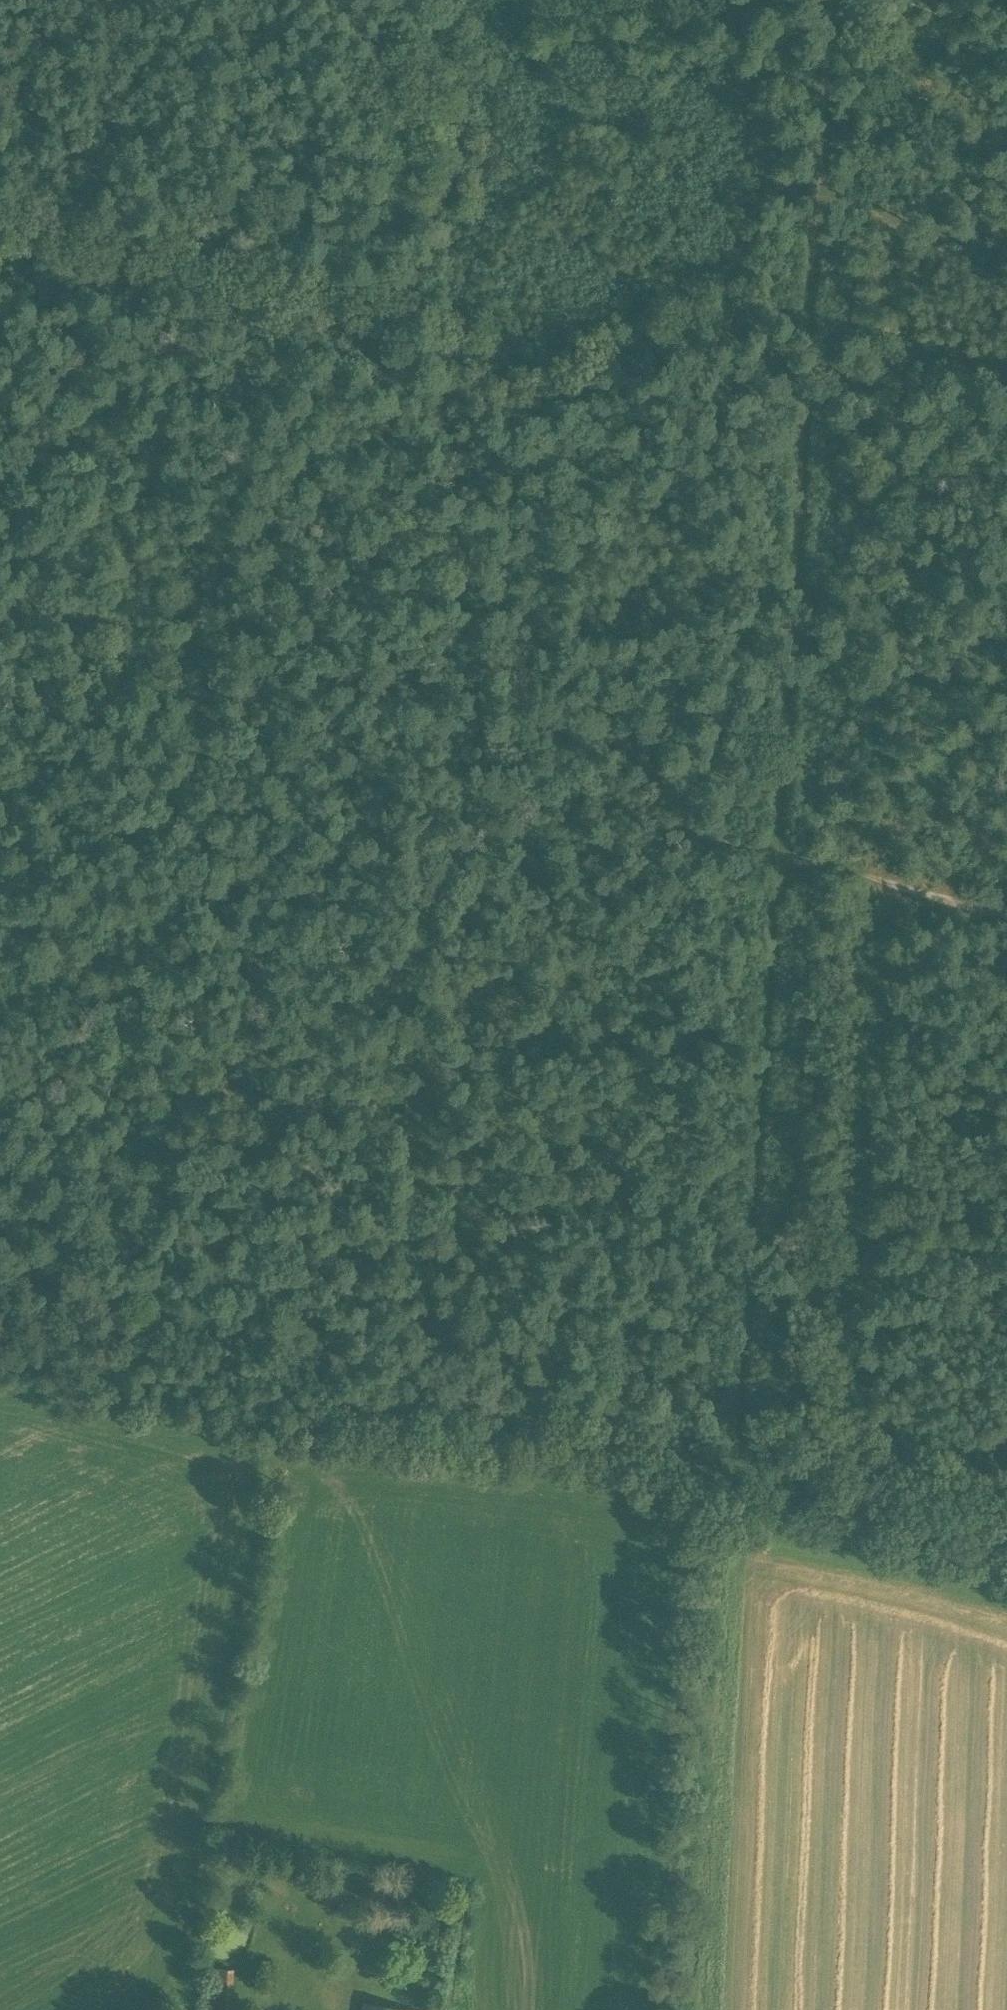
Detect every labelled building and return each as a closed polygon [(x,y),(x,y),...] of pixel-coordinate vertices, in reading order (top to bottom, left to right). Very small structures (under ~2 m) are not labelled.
[(234,1970),(211,1968),(208,2009),(231,2009),(234,1970)]
